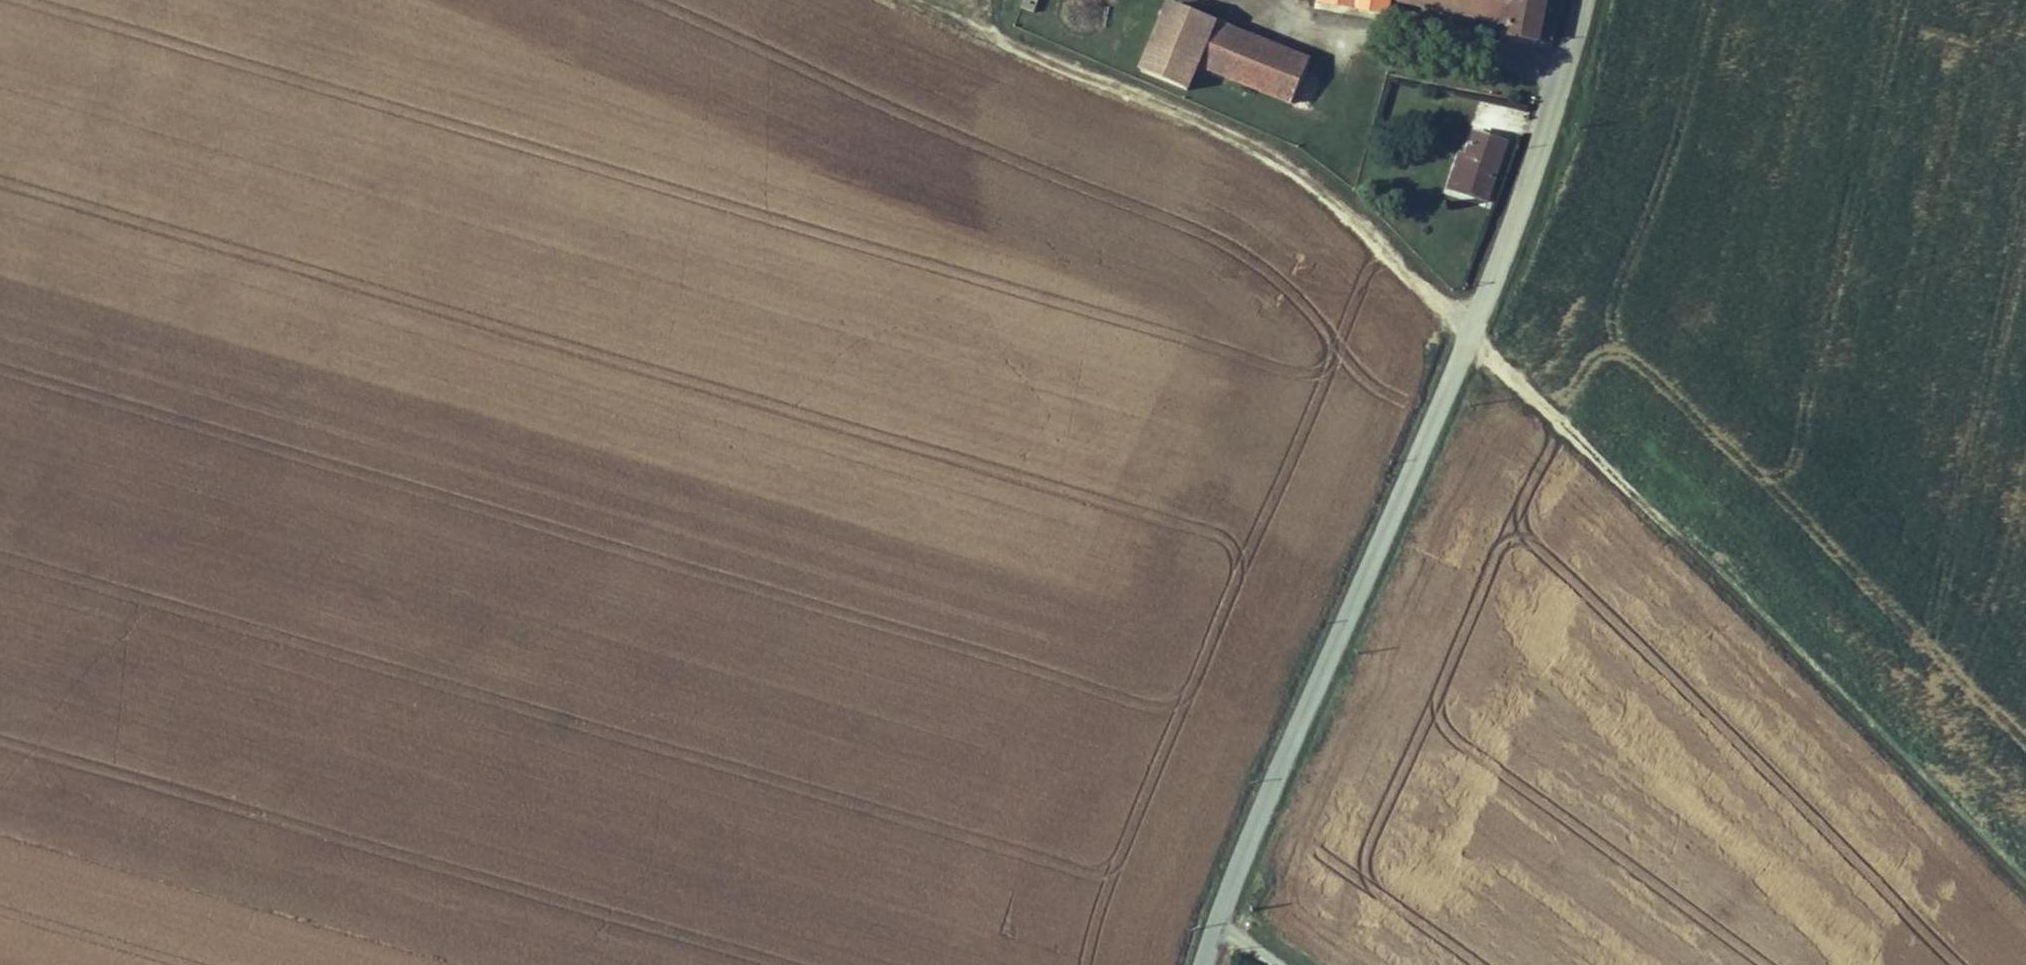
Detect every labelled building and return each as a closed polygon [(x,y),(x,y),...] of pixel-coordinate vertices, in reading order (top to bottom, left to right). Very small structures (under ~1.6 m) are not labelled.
[(1021,7),(1034,12),(1039,0),(1024,0),(1021,7)] [(1319,7),(1386,19),(1389,4),(1507,26),(1505,39),(1538,46),(1547,0),(1320,0),(1319,7)] [(1173,5),(1145,73),(1191,91),(1201,66),(1296,105),(1313,63),(1173,5)] [(1505,144),(1475,133),(1467,155),(1461,153),(1449,189),(1486,202),(1505,144)]
